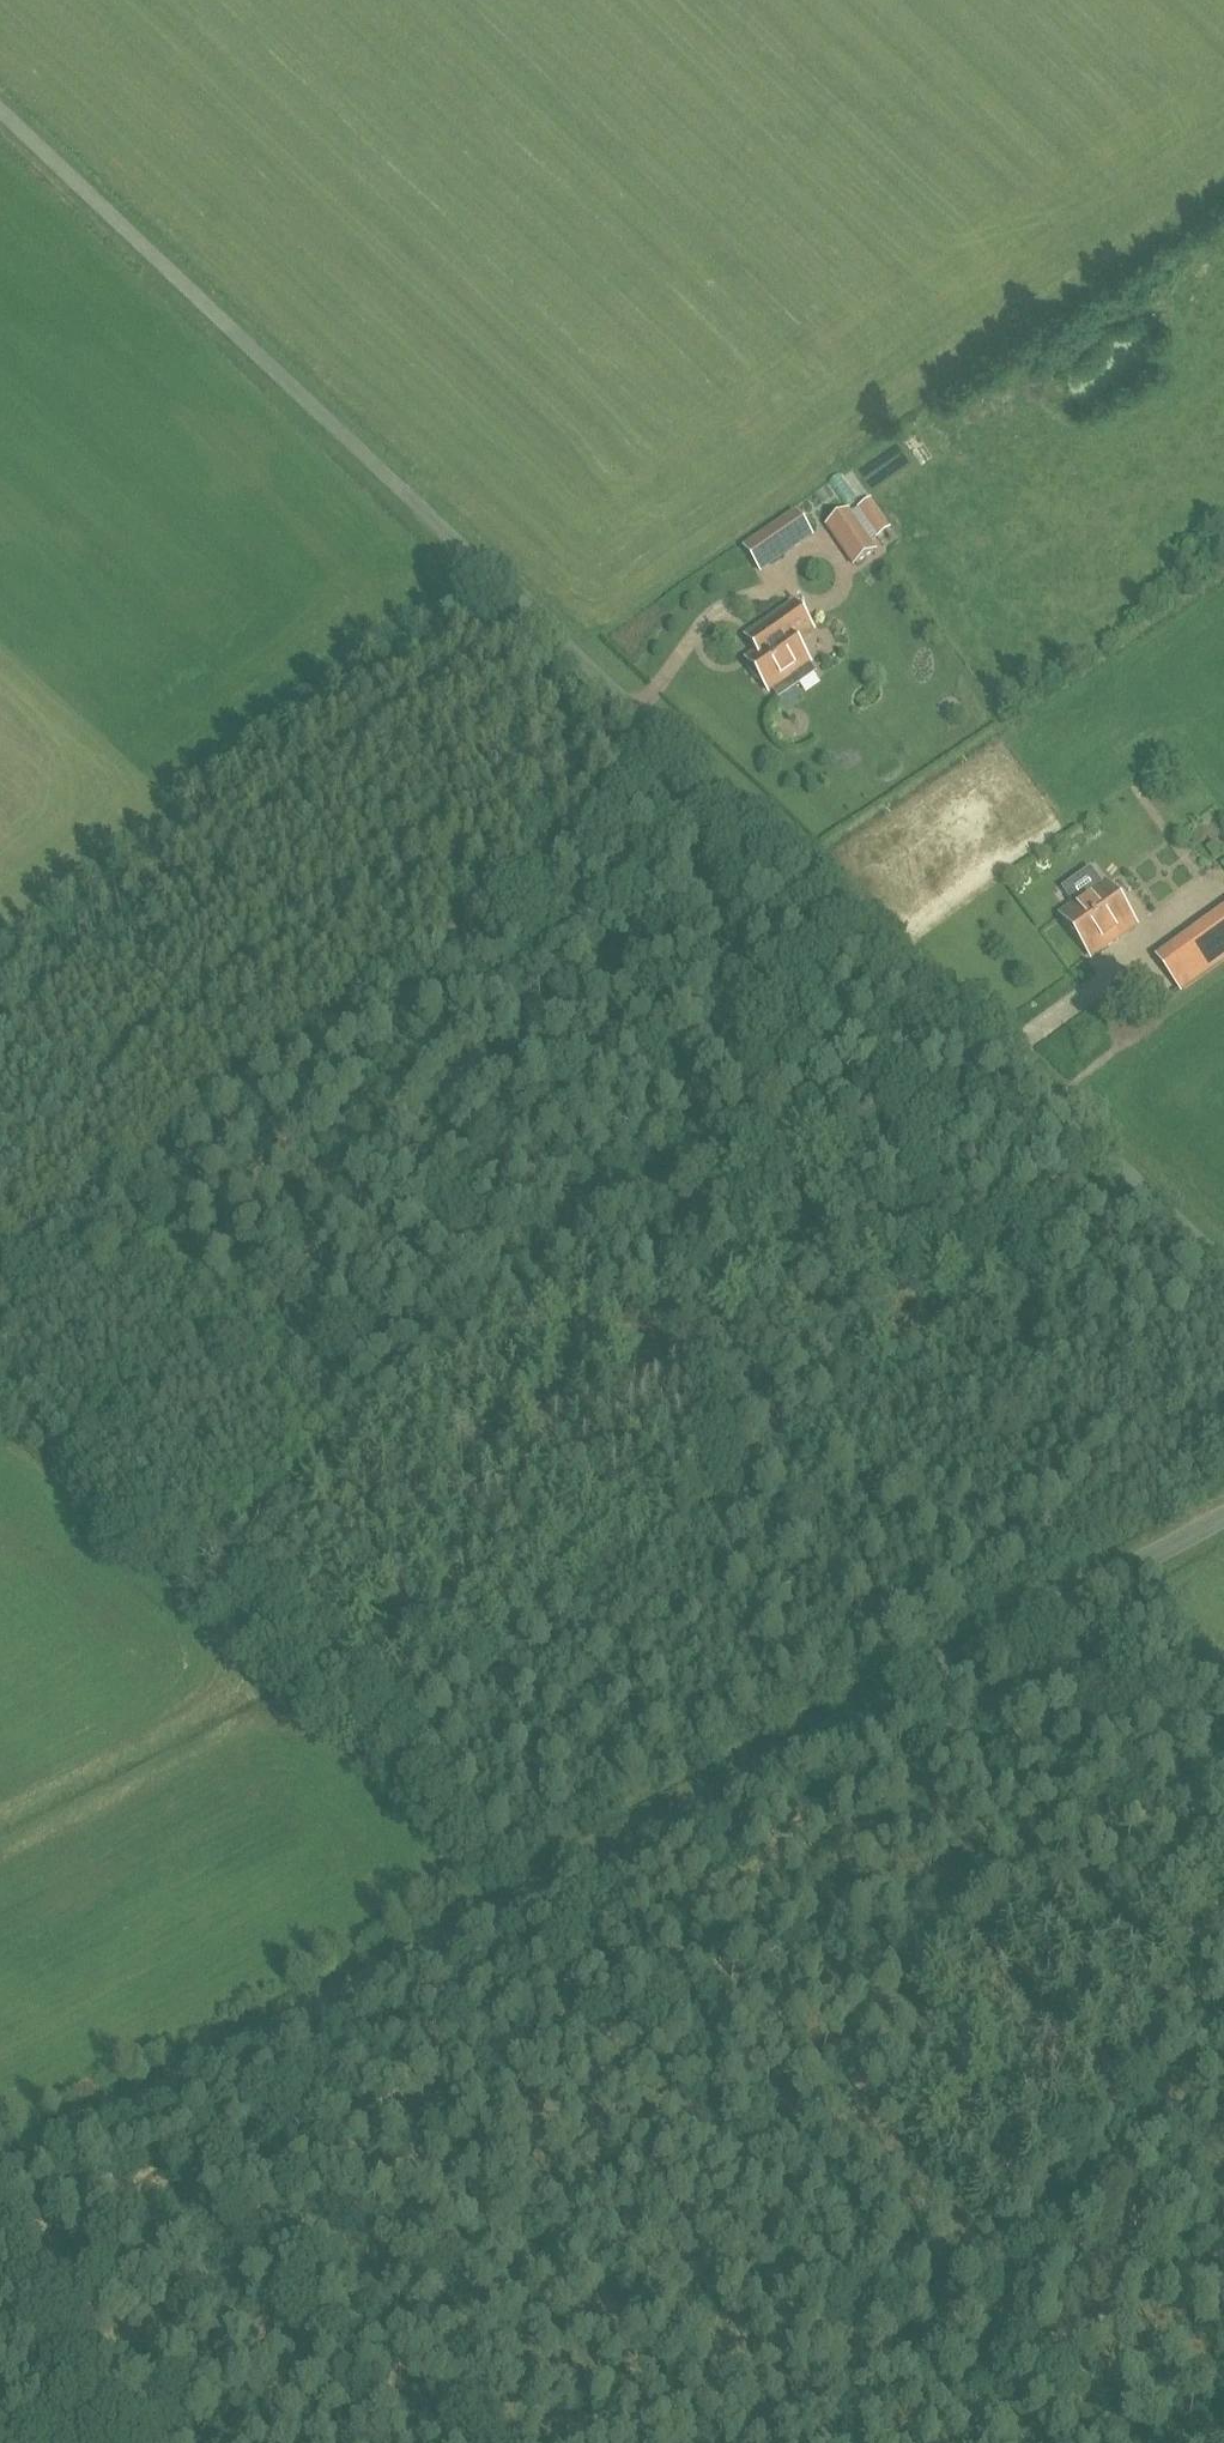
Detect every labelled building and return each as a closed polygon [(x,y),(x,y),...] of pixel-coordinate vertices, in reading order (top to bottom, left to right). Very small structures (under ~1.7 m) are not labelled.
[(870,500),(858,509),(880,539),(892,531),(870,500)] [(850,512),(830,526),(856,564),(876,551),(850,512)] [(799,543),(785,522),(745,548),(760,570),(799,543)] [(795,605),(747,638),(758,653),(747,661),(750,664),(749,669),(754,678),(760,679),(768,691),(790,675),(797,686),(816,673),(794,642),(812,629),(795,605)] [(1104,885),(1060,916),(1090,958),(1134,927),(1104,885)] [(1158,962),(1180,992),(1223,961),(1223,915),(1158,962)]
